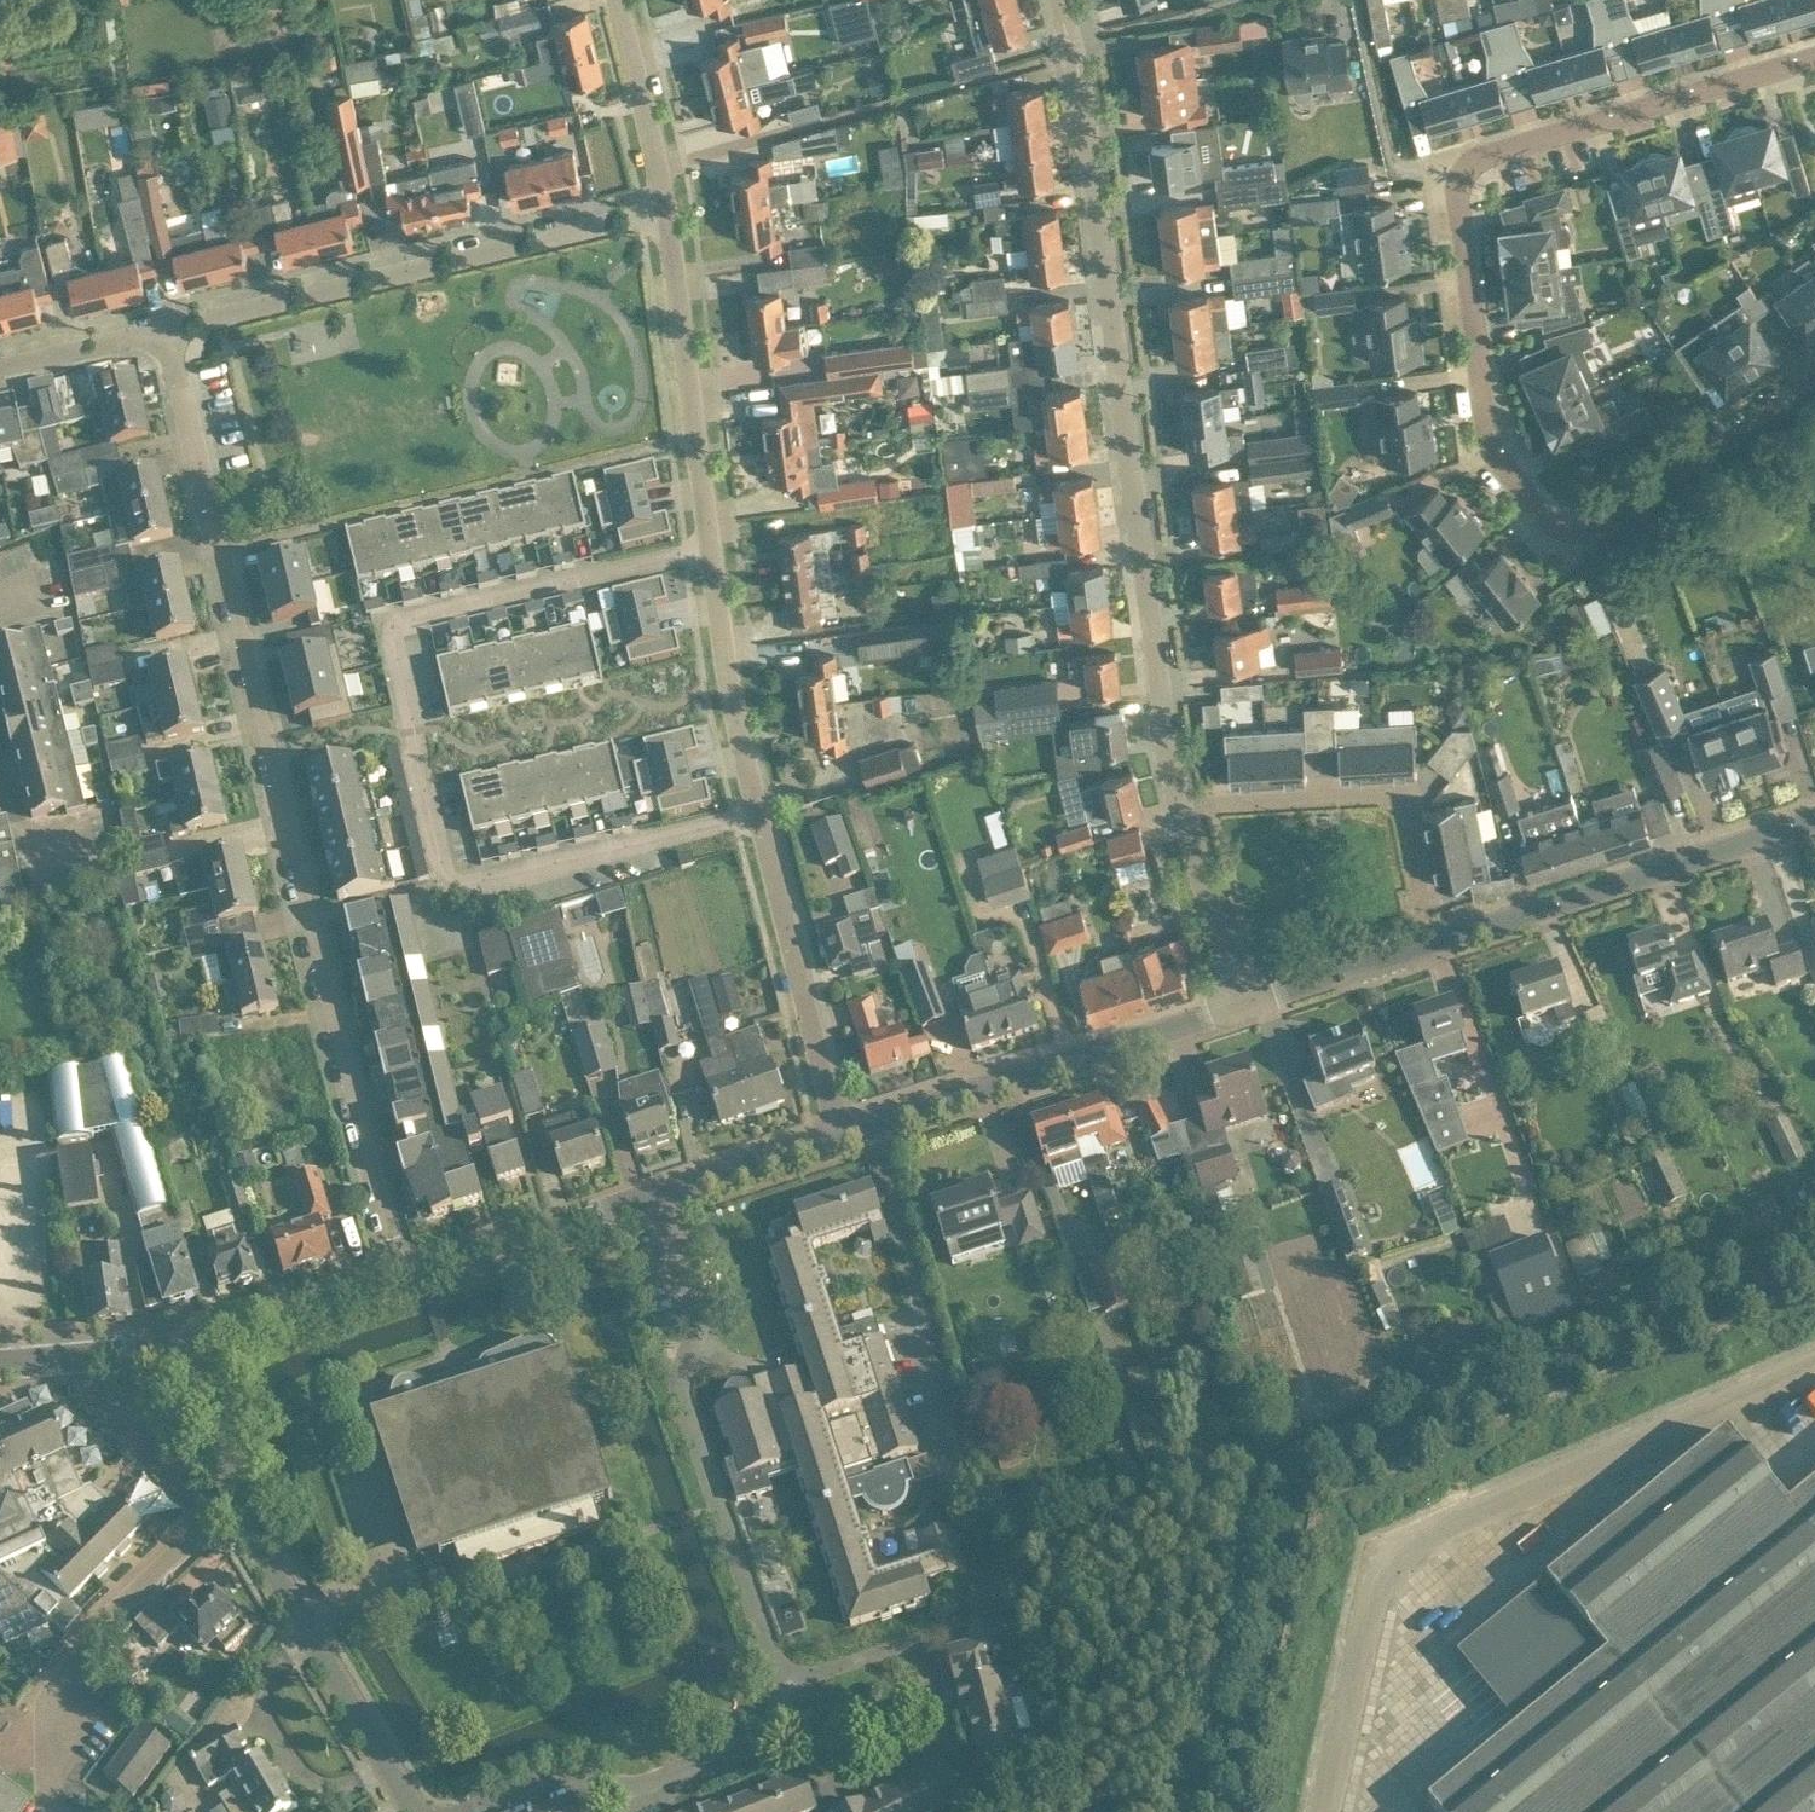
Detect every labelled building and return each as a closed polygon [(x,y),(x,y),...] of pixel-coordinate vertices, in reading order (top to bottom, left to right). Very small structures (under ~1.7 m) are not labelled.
[(690,6),(709,1),(712,13),(732,8),(730,0),(689,0),(690,6)] [(750,2),(754,17),(779,10),(777,0),(759,0),(750,2)] [(830,0),(842,42),(878,32),(869,0),(830,0)] [(968,12),(1009,0),(964,0),(968,12)] [(968,12),(976,37),(982,36),(984,43),(1028,30),(1019,0),(1009,0),(968,12)] [(1378,43),(1392,40),(1385,0),(1369,0),(1378,43)] [(1441,18),(1444,17),(1448,35),(1460,32),(1453,0),(1438,0),(1441,18)] [(1460,32),(1474,28),(1471,12),(1469,0),(1453,0),(1460,32)] [(1565,51),(1575,85),(1581,83),(1602,80),(1616,76),(1615,74),(1613,75),(1606,52),(1622,47),(1608,0),(1588,0),(1594,18),(1595,42),(1565,51)] [(1622,47),(1638,43),(1645,66),(1643,66),(1643,68),(1657,64),(1676,54),(1682,53),(1671,19),(1642,28),(1630,9),(1627,0),(1608,0),(1622,47)] [(1671,19),(1682,53),(1687,51),(1709,48),(1722,44),(1721,43),(1719,43),(1713,20),(1729,16),(1724,0),(1701,0),(1702,10),(1671,19)] [(1729,16),(1745,11),(1751,34),(1749,35),(1750,36),(1763,32),(1783,23),(1788,21),(1782,0),(1724,0),(1729,16)] [(1788,21),(1794,20),(1814,17),(1814,0),(1782,0),(1788,21)] [(1570,3),(1555,7),(1559,21),(1569,19),(1572,10),(1570,3)] [(541,22),(537,5),(498,15),(503,32),(541,22)] [(563,51),(563,52),(595,43),(587,11),(573,14),(572,8),(553,13),(557,29),(538,34),(543,56),(563,51)] [(1550,8),(1539,11),(1542,23),(1554,20),(1550,8)] [(788,30),(784,10),(744,20),(748,39),(788,30)] [(1498,21),(1516,79),(1532,74),(1539,97),(1536,98),(1537,99),(1550,95),(1570,86),(1575,85),(1565,51),(1536,59),(1524,41),(1516,15),(1498,21)] [(1239,19),(1199,24),(1202,47),(1242,41),(1239,19)] [(1488,73),(1459,82),(1469,116),(1474,115),(1496,112),(1509,108),(1509,106),(1506,107),(1500,84),(1516,79),(1498,21),(1480,26),(1488,50),(1488,73)] [(1346,39),(1328,41),(1316,43),(1315,33),(1285,37),(1288,61),(1286,65),(1285,69),(1287,73),(1290,76),(1291,85),(1293,85),(1294,90),(1296,94),(1299,97),(1304,98),(1308,96),(1312,92),(1312,87),(1311,83),(1331,80),(1332,85),(1352,82),(1346,39)] [(1453,34),(1445,36),(1450,54),(1458,51),(1453,34)] [(436,35),(417,39),(421,54),(439,50),(436,35)] [(739,35),(720,41),(723,53),(703,58),(711,90),(771,75),(771,74),(762,40),(742,45),(739,35)] [(1449,54),(1445,38),(1432,41),(1436,57),(1449,54)] [(1140,47),(1144,81),(1197,75),(1193,40),(1140,47)] [(604,76),(595,43),(563,52),(573,90),(592,85),(590,79),(604,76)] [(979,49),(953,57),(958,74),(998,64),(993,45),(979,49)] [(1431,131),(1444,127),(1464,118),(1469,116),(1459,82),(1429,91),(1417,72),(1410,47),(1391,52),(1408,111),(1425,106),(1432,129),(1430,130),(1431,131)] [(400,48),(386,51),(386,54),(388,60),(402,57),(401,52),(400,48)] [(347,58),(352,91),(382,87),(377,54),(347,58)] [(532,62),(517,65),(520,81),(535,78),(532,62)] [(793,72),(797,88),(818,83),(814,66),(793,72)] [(888,68),(868,73),(873,92),(893,87),(888,68)] [(235,76),(231,76),(235,100),(239,111),(246,109),(242,99),(265,95),(262,77),(259,78),(258,71),(235,75),(235,76)] [(771,75),(711,90),(720,122),(739,117),(742,129),(762,124),(758,110),(753,112),(751,102),(786,93),(785,91),(797,88),(793,72),(780,75),(780,72),(771,74),(771,75)] [(488,73),(476,76),(488,128),(501,125),(488,73)] [(1010,89),(1008,75),(992,80),(994,91),(1010,89)] [(1200,100),(1197,75),(1144,81),(1149,115),(1176,112),(1178,121),(1209,117),(1207,100),(1200,100)] [(474,76),(455,81),(464,115),(482,111),(474,76)] [(209,95),(205,95),(211,123),(234,119),(229,91),(226,91),(225,82),(207,86),(209,95)] [(327,97),(346,184),(370,180),(361,139),(352,93),(350,93),(348,84),(336,85),(337,95),(327,97)] [(1012,105),(1014,121),(1046,117),(1042,85),(994,91),(996,107),(1012,105)] [(174,90),(165,91),(167,106),(176,105),(174,90)] [(428,92),(414,95),(418,111),(432,107),(428,92)] [(27,136),(49,132),(45,104),(22,108),(27,136)] [(527,109),(516,111),(519,123),(530,120),(533,119),(530,108),(527,109)] [(549,114),(553,131),(569,128),(566,111),(549,114)] [(0,117),(0,158),(19,155),(19,152),(12,115),(11,115),(0,117)] [(151,116),(134,118),(136,134),(153,132),(151,116)] [(379,117),(360,121),(362,136),(382,132),(379,117)] [(998,154),(1019,152),(1050,147),(1046,117),(1014,121),(994,123),(998,154)] [(517,121),(501,125),(504,142),(521,138),(522,142),(537,138),(536,134),(533,119),(530,120),(519,123),(518,123),(517,121)] [(1742,124),(1741,124),(1756,174),(1784,166),(1771,122),(1758,126),(1753,125),(1748,124),(1742,125),(1742,124)] [(835,123),(773,141),(775,155),(839,146),(835,123)] [(1172,127),(1174,141),(1153,144),(1157,180),(1202,174),(1200,160),(1198,138),(1196,124),(1172,127)] [(1729,135),(1715,139),(1719,151),(1728,181),(1723,182),(1729,201),(1761,192),(1756,174),(1741,124),(1741,125),(1736,128),(1732,131),(1729,135)] [(488,128),(485,129),(490,151),(505,148),(504,142),(501,125),(488,128)] [(153,135),(138,137),(140,152),(156,150),(153,135)] [(361,139),(370,180),(387,176),(378,136),(361,139)] [(898,142),(879,145),(885,185),(904,182),(898,142)] [(409,147),(411,161),(427,158),(425,143),(409,147)] [(945,161),(942,143),(907,148),(909,166),(945,161)] [(1054,179),(1050,147),(1019,152),(1021,168),(1004,170),(1006,185),(1054,179)] [(541,156),(550,194),(583,187),(574,148),(541,156)] [(1650,151),(1649,152),(1664,202),(1692,193),(1679,149),(1665,153),(1660,152),(1655,151),(1650,152),(1650,151)] [(1636,210),(1631,211),(1636,227),(1668,218),(1664,202),(1649,152),(1647,153),(1644,155),(1642,156),(1640,158),(1636,162),(1623,166),(1636,210)] [(517,202),(550,194),(541,156),(508,163),(517,202)] [(736,207),(771,202),(791,200),(788,179),(768,182),(767,171),(772,170),(770,156),(750,159),(752,172),(732,174),(736,207)] [(476,157),(430,167),(431,169),(434,186),(441,218),(474,211),(470,193),(483,191),(479,171),(476,157)] [(1215,166),(1218,186),(1277,177),(1274,158),(1215,166)] [(1797,192),(1809,188),(1811,187),(1802,159),(1788,163),(1797,192)] [(1342,187),(1370,183),(1368,163),(1339,167),(1342,187)] [(155,169),(140,172),(143,191),(152,237),(153,237),(156,236),(156,237),(160,252),(156,253),(156,254),(161,269),(179,265),(183,282),(217,273),(208,238),(209,238),(206,225),(189,229),(190,236),(178,240),(176,233),(171,234),(158,169),(155,169)] [(400,188),(387,191),(388,195),(392,210),(404,208),(408,225),(441,218),(434,186),(431,169),(398,176),(400,188)] [(907,171),(907,212),(918,211),(917,170),(907,171)] [(1285,176),(1277,177),(1218,186),(1220,206),(1262,201),(1262,198),(1287,194),(1285,176)] [(1723,182),(1709,186),(1718,215),(1722,230),(1736,226),(1732,211),(1729,201),(1723,182)] [(310,213),(320,249),(354,240),(349,223),(364,219),(360,204),(358,194),(346,197),(345,191),(342,186),(337,184),(332,186),(329,190),(328,195),(329,201),(309,206),(311,213),(310,213)] [(1502,268),(1502,269),(1559,262),(1557,243),(1569,242),(1571,238),(1572,231),(1570,225),(1567,221),(1562,221),(1560,208),(1571,204),(1565,184),(1526,196),(1535,226),(1504,230),(1507,253),(1502,254),(1504,268),(1502,268)] [(1000,185),(976,188),(978,203),(1002,199),(1000,185)] [(1709,186),(1696,190),(1704,219),(1708,234),(1722,230),(1718,215),(1709,186)] [(134,255),(104,263),(113,297),(146,288),(143,274),(156,270),(152,254),(148,239),(148,238),(152,237),(143,191),(121,197),(131,242),(134,255)] [(263,229),(260,230),(264,245),(282,240),(287,258),(320,249),(310,213),(294,217),(288,195),(257,203),(263,229)] [(827,199),(804,202),(806,217),(829,215),(827,199)] [(1345,248),(1341,249),(1343,269),(1362,267),(1362,268),(1410,262),(1404,215),(1394,217),(1392,200),(1354,205),(1354,207),(1356,222),(1342,224),(1345,248)] [(1161,207),(1165,239),(1199,234),(1197,219),(1214,217),(1212,201),(1161,207)] [(775,234),(771,202),(736,207),(741,240),(761,237),(762,250),(783,247),(781,233),(775,234)] [(918,211),(907,212),(909,228),(949,222),(947,207),(918,211)] [(1021,213),(996,216),(998,231),(1003,230),(1005,247),(1009,247),(1062,240),(1058,208),(1034,211),(1021,213)] [(1631,210),(1617,214),(1625,242),(1628,254),(1642,250),(1639,238),(1636,227),(1631,211),(1631,210)] [(208,238),(217,273),(250,264),(246,250),(264,245),(260,230),(242,235),(236,215),(205,222),(206,225),(209,238),(208,238)] [(1232,259),(1234,276),(1299,268),(1293,222),(1274,225),(1277,251),(1238,256),(1234,229),(1199,234),(1165,239),(1169,270),(1219,263),(1219,261),(1232,259)] [(58,285),(55,285),(57,293),(75,288),(79,305),(113,297),(104,263),(87,267),(77,260),(73,262),(66,234),(47,239),(58,285)] [(1062,240),(1009,247),(1011,262),(1016,262),(1018,277),(1042,274),(1066,271),(1062,240)] [(9,321),(42,312),(39,298),(57,293),(55,285),(51,286),(39,241),(26,246),(21,253),(24,262),(0,269),(0,287),(9,321)] [(789,246),(791,263),(830,258),(826,241),(789,246)] [(894,254),(874,258),(878,274),(897,269),(894,254)] [(835,275),(830,258),(791,263),(794,281),(835,275)] [(1562,280),(1559,262),(1502,269),(1502,270),(1504,269),(1506,284),(1510,283),(1513,306),(1542,303),(1545,325),(1585,313),(1574,277),(1562,280)] [(1299,273),(1299,268),(1234,276),(1236,295),(1283,288),(1287,316),(1304,313),(1301,291),(1299,273)] [(1318,271),(1299,273),(1301,291),(1315,289),(1320,288),(1318,271)] [(1805,279),(1814,293),(1814,272),(1805,279)] [(965,283),(967,297),(1007,292),(1004,273),(973,277),(974,282),(965,283)] [(1781,295),(1807,333),(1814,328),(1814,293),(1805,279),(1781,295)] [(1740,302),(1716,318),(1751,371),(1775,355),(1750,318),(1754,315),(1766,307),(1758,295),(1750,282),(1738,291),(1744,299),(1740,302)] [(748,293),(753,327),(786,322),(780,283),(761,285),(762,291),(748,293)] [(1320,288),(1315,289),(1318,310),(1357,305),(1354,284),(1320,288)] [(1758,295),(1766,307),(1778,299),(1770,286),(1758,295)] [(8,326),(7,321),(9,321),(0,287),(0,328),(8,326)] [(1009,308),(1007,292),(967,297),(969,313),(1009,308)] [(1173,298),(1177,329),(1229,323),(1225,292),(1208,294),(1173,298)] [(1404,295),(1380,298),(1366,299),(1374,361),(1407,357),(1407,360),(1425,357),(1423,339),(1420,340),(1417,313),(1407,315),(1404,295)] [(1036,318),(1038,333),(1074,329),(1070,298),(1034,302),(1034,303),(1018,305),(1020,320),(1036,318)] [(811,301),(813,318),(830,317),(828,299),(811,301)] [(920,324),(918,307),(897,310),(899,327),(920,324)] [(1716,318),(1680,343),(1694,363),(1705,355),(1727,387),(1751,371),(1716,318)] [(805,320),(786,322),(753,327),(757,360),(771,358),(772,365),(791,362),(790,351),(809,349),(805,320)] [(1233,353),(1229,323),(1177,329),(1181,361),(1216,356),(1233,353)] [(1535,405),(1586,383),(1598,378),(1583,344),(1593,340),(1588,323),(1546,335),(1555,355),(1526,367),(1536,390),(1531,392),(1537,404),(1535,405)] [(940,324),(925,327),(927,346),(947,344),(945,329),(940,324)] [(1078,360),(1074,329),(1038,333),(1010,337),(1013,362),(1025,360),(1025,366),(1042,364),(1042,365),(1078,360)] [(826,351),(830,374),(880,367),(929,360),(925,337),(826,351)] [(1285,341),(1247,347),(1250,366),(1288,360),(1286,345),(1285,341)] [(947,345),(950,365),(971,362),(969,342),(947,345)] [(967,368),(931,372),(933,391),(969,387),(1013,381),(1011,362),(967,367),(967,368)] [(55,392),(32,398),(40,432),(55,428),(94,419),(142,407),(139,393),(143,392),(140,377),(135,378),(135,377),(116,382),(112,365),(87,372),(95,407),(61,415),(55,392)] [(1260,365),(1244,367),(1248,399),(1265,397),(1260,365)] [(764,414),(769,447),(804,442),(820,440),(814,400),(884,390),(880,367),(830,374),(814,377),(790,380),(792,396),(782,398),(784,411),(764,414)] [(1354,378),(1314,383),(1316,404),(1357,399),(1354,378)] [(1013,381),(969,387),(970,394),(972,406),(1013,401),(1015,401),(1013,381)] [(1185,390),(1189,421),(1224,416),(1222,401),(1239,398),(1237,383),(1220,385),(1185,390)] [(1595,404),(1586,383),(1535,405),(1536,406),(1537,406),(1543,418),(1547,416),(1557,438),(1600,419),(1602,424),(1608,421),(1615,438),(1653,421),(1645,403),(1621,414),(1613,396),(1595,404)] [(1033,424),(1050,422),(1086,417),(1082,386),(1046,391),(1046,392),(1029,394),(1033,424)] [(1387,458),(1411,455),(1435,452),(1434,447),(1436,443),(1437,439),(1435,436),(1432,433),(1429,409),(1420,411),(1417,390),(1374,395),(1378,428),(1383,427),(1387,458)] [(934,400),(910,404),(913,428),(938,425),(934,400)] [(13,452),(21,469),(47,463),(40,433),(24,437),(17,402),(0,405),(0,454),(13,452)] [(1252,459),(1311,451),(1318,450),(1312,404),(1295,406),(1299,430),(1249,437),(1252,459)] [(142,407),(94,419),(97,433),(109,430),(113,446),(149,437),(142,407)] [(1226,432),(1224,416),(1189,421),(1193,452),(1228,447),(1245,445),(1243,429),(1226,432)] [(1090,449),(1086,417),(1050,422),(1052,437),(1035,440),(1037,455),(1054,453),(1090,449)] [(40,432),(40,433),(47,463),(49,462),(54,482),(86,474),(81,454),(63,459),(55,428),(40,432)] [(831,430),(832,438),(846,436),(845,428),(831,430)] [(847,444),(846,436),(832,438),(833,446),(847,444)] [(823,463),(820,440),(804,442),(769,447),(773,480),(793,477),(795,490),(816,487),(813,464),(823,463)] [(1314,471),(1311,451),(1252,459),(1255,479),(1314,471)] [(946,464),(947,477),(997,473),(996,459),(946,464)] [(599,516),(649,504),(645,489),(660,485),(655,463),(605,475),(610,495),(595,499),(599,516)] [(125,479),(102,484),(105,499),(110,518),(165,504),(157,471),(125,479)] [(1015,471),(997,473),(947,477),(944,477),(946,490),(948,490),(952,522),(976,519),(973,491),(999,489),(1017,486),(1015,471)] [(86,474),(54,482),(59,499),(90,491),(86,474)] [(1197,481),(1201,512),(1236,507),(1234,492),(1251,489),(1249,474),(1232,476),(1197,481)] [(876,475),(818,484),(821,505),(879,496),(877,482),(876,475)] [(1057,480),(1040,482),(1042,499),(1059,497),(1061,511),(1097,506),(1093,475),(1057,479),(1057,480)] [(898,476),(879,478),(880,493),(900,491),(898,476)] [(538,485),(536,486),(549,539),(551,539),(550,537),(567,533),(567,535),(587,530),(575,477),(553,482),(554,484),(539,487),(538,485)] [(500,494),(498,495),(511,548),(513,548),(513,546),(529,542),(529,544),(549,539),(536,486),(516,491),(516,492),(501,496),(500,494)] [(1409,511),(1431,539),(1434,537),(1449,556),(1453,553),(1457,553),(1461,552),(1463,548),(1464,544),(1484,528),(1480,523),(1481,519),(1479,515),(1476,513),(1471,512),(1458,495),(1450,501),(1439,487),(1409,511)] [(1345,505),(1352,525),(1393,508),(1385,489),(1345,505)] [(463,503),(461,504),(473,557),(475,557),(475,555),(491,551),(492,553),(511,548),(498,495),(478,500),(478,501),(463,505),(463,503)] [(1328,536),(1325,502),(1300,504),(1303,539),(1328,536)] [(110,518),(117,548),(118,550),(129,547),(134,546),(173,537),(165,504),(110,518)] [(425,512),(423,513),(436,566),(438,566),(437,564),(454,560),(454,562),(473,557),(461,504),(440,509),(441,510),(426,514),(425,512)] [(653,519),(649,504),(599,516),(603,533),(618,529),(623,549),(673,537),(667,515),(653,519)] [(1343,506),(1331,511),(1335,532),(1339,530),(1352,525),(1345,505),(1343,506)] [(1101,537),(1097,506),(1061,511),(1063,526),(1046,528),(1048,544),(1065,541),(1065,542),(1101,537)] [(1238,523),(1236,507),(1201,512),(1205,543),(1240,538),(1257,535),(1255,520),(1238,523)] [(55,508),(28,515),(32,530),(59,523),(55,508)] [(436,566),(423,513),(403,518),(403,519),(388,523),(388,521),(385,522),(398,575),(400,575),(400,573),(416,569),(416,571),(436,566)] [(378,580),(398,575),(385,522),(364,527),(365,529),(349,532),(349,530),(347,531),(359,584),(362,584),(361,582),(377,578),(378,580)] [(848,524),(849,538),(867,537),(867,523),(848,524)] [(74,526),(62,529),(65,544),(77,541),(74,526)] [(0,530),(0,544),(12,539),(7,527),(0,530)] [(811,529),(780,533),(783,553),(829,547),(826,527),(811,530),(811,529)] [(1299,528),(1262,534),(1264,547),(1301,541),(1299,528)] [(267,595),(312,584),(302,542),(271,549),(274,564),(260,567),(267,595)] [(982,545),(955,547),(958,566),(984,563),(982,545)] [(98,553),(68,560),(71,577),(105,569),(132,563),(132,562),(129,547),(118,550),(117,548),(98,553)] [(829,547),(783,553),(786,575),(831,568),(829,547)] [(1291,547),(1279,549),(1280,558),(1293,557),(1291,547)] [(852,551),(855,580),(872,578),(869,549),(852,551)] [(1538,596),(1525,580),(1502,551),(1483,566),(1474,555),(1446,577),(1463,599),(1477,600),(1485,594),(1507,621),(1538,596)] [(1020,560),(1022,574),(1052,571),(1069,568),(1067,554),(1020,560)] [(1655,554),(1648,558),(1655,573),(1656,573),(1663,570),(1655,554)] [(571,556),(553,561),(555,569),(554,569),(554,571),(575,566),(575,564),(573,565),(571,556)] [(105,569),(71,577),(76,601),(110,592),(126,588),(123,579),(135,576),(132,563),(105,569)] [(1069,568),(1052,571),(1054,586),(1071,584),(1073,599),(1108,595),(1105,563),(1069,568)] [(1253,563),(1233,565),(1208,569),(1213,604),(1258,598),(1253,563)] [(135,576),(123,579),(126,588),(131,612),(149,608),(187,599),(179,565),(156,571),(141,574),(135,576)] [(534,566),(515,570),(517,578),(516,578),(517,580),(537,575),(537,573),(536,574),(534,566)] [(831,568),(786,575),(789,596),(834,589),(834,588),(831,568)] [(496,575),(478,579),(480,587),(479,587),(479,589),(500,584),(499,582),(498,583),(496,575)] [(1276,606),(1276,612),(1282,611),(1282,612),(1340,606),(1339,598),(1332,599),(1328,578),(1278,585),(1280,605),(1276,606)] [(669,603),(663,580),(613,592),(618,613),(604,616),(608,633),(657,621),(654,606),(669,603)] [(459,583),(440,588),(442,596),(441,596),(441,598),(462,593),(462,591),(461,592),(459,583)] [(312,584),(267,595),(274,623),(309,614),(312,628),(322,626),(312,584)] [(857,590),(859,607),(876,605),(875,588),(857,590)] [(834,589),(789,596),(792,617),(793,616),(794,629),(823,625),(822,612),(822,611),(837,609),(836,606),(834,589)] [(943,590),(933,591),(935,607),(946,606),(943,590)] [(421,592),(403,597),(404,605),(403,605),(404,607),(423,602),(425,602),(424,600),(423,600),(421,592)] [(572,596),(562,599),(562,601),(563,600),(565,608),(583,604),(584,604),(582,596),(582,594),(572,596)] [(1112,626),(1109,595),(1073,599),(1074,615),(1058,617),(1060,632),(1076,630),(1089,629),(1112,626)] [(1580,597),(1579,598),(1587,618),(1593,634),(1599,631),(1599,633),(1612,627),(1598,595),(1585,601),(1582,602),(1580,597)] [(195,632),(187,599),(149,608),(157,641),(195,632)] [(365,606),(364,606),(367,615),(369,615),(387,611),(386,609),(385,610),(383,601),(366,606),(365,606)] [(545,603),(524,608),(524,610),(525,609),(527,618),(546,613),(544,605),(545,605),(545,603)] [(507,612),(486,617),(487,619),(488,618),(490,626),(508,622),(506,614),(507,613),(507,612)] [(1275,612),(1267,613),(1268,622),(1276,621),(1275,612)] [(919,649),(914,619),(859,627),(863,657),(919,649)] [(72,621),(55,625),(58,636),(74,631),(72,621)] [(469,621),(449,626),(449,628),(450,627),(452,635),(471,631),(469,623),(470,622),(469,621)] [(661,636),(657,621),(608,633),(612,650),(626,646),(631,667),(681,655),(676,633),(661,636)] [(1266,623),(1240,627),(1216,630),(1221,666),(1275,659),(1273,639),(1268,639),(1266,623)] [(571,630),(552,635),(565,688),(585,683),(584,681),(600,678),(600,680),(602,679),(589,626),(587,626),(588,628),(572,632),(571,630)] [(51,668),(41,629),(22,634),(23,639),(0,645),(0,681),(51,668)] [(287,640),(292,659),(282,661),(289,689),(344,676),(332,629),(287,640)] [(1031,631),(1005,634),(1007,649),(1033,645),(1031,631)] [(534,639),(514,644),(527,697),(547,692),(547,690),(562,687),(562,689),(565,688),(552,635),(550,635),(550,637),(534,641),(534,639)] [(496,648),(477,653),(489,706),(510,701),(509,699),(525,696),(525,697),(527,697),(514,644),(512,644),(513,646),(496,650),(496,648)] [(1298,672),(1300,671),(1300,675),(1337,671),(1337,668),(1344,667),(1343,665),(1352,664),(1351,653),(1342,654),(1341,644),(1296,649),(1298,672)] [(1748,656),(1761,692),(1788,683),(1775,646),(1748,656)] [(87,653),(90,672),(123,664),(118,647),(87,653)] [(1093,689),(1100,688),(1120,686),(1116,650),(1090,653),(1090,654),(1071,656),(1073,671),(1090,669),(1093,689)] [(799,671),(803,704),(836,700),(832,668),(837,667),(835,652),(815,655),(817,668),(799,671)] [(458,657),(438,662),(451,715),(472,710),(472,708),(487,705),(487,706),(489,706),(477,653),(475,653),(475,655),(459,659),(458,657)] [(990,653),(973,655),(975,672),(992,670),(990,653)] [(153,689),(157,706),(196,696),(188,661),(130,675),(134,694),(153,689)] [(1634,677),(1657,727),(1688,713),(1665,663),(1634,677)] [(127,684),(123,664),(90,672),(95,692),(127,684)] [(969,667),(950,669),(951,685),(970,684),(969,667)] [(8,715),(60,702),(51,668),(0,681),(0,686),(8,715)] [(1353,675),(1353,684),(1361,691),(1370,691),(1369,674),(1353,675)] [(344,676),(289,689),(296,717),(310,715),(313,727),(354,718),(344,676)] [(871,679),(876,712),(902,709),(900,693),(888,695),(885,677),(871,679)] [(1263,678),(1253,679),(1225,681),(1227,695),(1264,693),(1263,678)] [(1057,680),(995,688),(996,696),(998,713),(1004,712),(1012,711),(1012,713),(1060,706),(1058,689),(1057,680)] [(91,684),(71,689),(73,698),(93,693),(91,684)] [(95,702),(93,693),(73,698),(75,707),(95,702)] [(204,731),(196,696),(157,706),(161,724),(143,729),(147,745),(204,731)] [(840,732),(836,700),(803,704),(808,738),(826,735),(828,748),(848,746),(846,731),(840,732)] [(1218,702),(1206,700),(1203,716),(1215,718),(1218,702)] [(1767,701),(1730,713),(1746,764),(1755,762),(1756,766),(1777,759),(1775,755),(1784,752),(1777,732),(1783,730),(1783,732),(1785,731),(1778,710),(1776,711),(1776,712),(1771,714),(1767,701)] [(16,748),(16,749),(68,736),(60,702),(8,715),(8,717),(5,717),(13,749),(16,748)] [(1334,703),(1305,705),(1306,718),(1335,717),(1334,703)] [(1454,706),(1449,714),(1452,723),(1468,719),(1464,704),(1454,706)] [(998,713),(976,716),(982,735),(1007,732),(1053,726),(1063,724),(1060,706),(1012,713),(1012,711),(1004,712),(998,713)] [(1124,712),(1071,719),(1075,752),(1080,751),(1083,771),(1102,767),(1100,749),(1128,745),(1124,712)] [(1748,769),(1746,764),(1730,713),(1689,726),(1693,739),(1688,741),(1687,740),(1686,740),(1693,762),(1695,761),(1694,760),(1699,758),(1706,778),(1720,773),(1722,778),(1748,769)] [(1376,721),(1378,771),(1390,770),(1390,773),(1416,772),(1414,739),(1417,739),(1416,718),(1376,721)] [(1341,776),(1368,775),(1367,772),(1378,771),(1376,721),(1335,723),(1336,744),(1339,744),(1341,776)] [(1266,727),(1269,778),(1280,777),(1280,780),(1306,778),(1305,746),(1307,746),(1306,725),(1266,727)] [(1453,726),(1442,740),(1464,758),(1476,744),(1471,726),(1453,726)] [(1231,783),(1258,781),(1257,778),(1269,778),(1266,727),(1225,730),(1226,750),(1229,750),(1231,783)] [(95,729),(82,732),(86,748),(98,746),(95,729)] [(700,753),(694,731),(644,743),(649,763),(635,767),(639,784),(689,772),(685,757),(700,753)] [(1642,743),(1640,744),(1663,795),(1670,791),(1684,785),(1660,734),(1642,743)] [(16,749),(25,783),(77,770),(68,736),(16,749)] [(1583,787),(1575,760),(1576,759),(1572,746),(1570,747),(1567,737),(1556,740),(1572,791),(1583,787)] [(106,748),(110,767),(144,758),(140,741),(106,748)] [(596,749),(576,754),(588,807),(610,802),(609,800),(624,797),(625,798),(627,798),(614,745),(612,745),(612,747),(596,751),(596,749)] [(862,758),(869,780),(906,768),(898,745),(862,758)] [(399,747),(388,750),(419,881),(430,879),(429,877),(399,747)] [(588,807),(576,754),(573,754),(574,756),(558,760),(557,758),(538,763),(550,816),(571,811),(570,809),(586,806),(586,808),(588,807)] [(333,874),(339,900),(396,887),(365,755),(308,769),(314,794),(312,795),(313,797),(331,792),(334,804),(315,808),(316,810),(318,810),(330,859),(328,860),(328,862),(347,857),(349,869),(331,873),(331,875),(333,874)] [(1501,809),(1520,803),(1509,769),(1505,771),(1500,757),(1486,761),(1501,809)] [(148,774),(144,758),(110,767),(114,782),(148,774)] [(173,764),(156,768),(161,788),(176,784),(179,799),(219,790),(211,758),(174,767),(173,764)] [(550,816),(538,763),(536,763),(536,765),(520,769),(519,767),(500,772),(513,825),(533,820),(533,818),(548,815),(548,817),(550,816)] [(87,809),(77,770),(25,783),(33,818),(67,809),(68,814),(87,809)] [(1112,814),(1119,812),(1143,807),(1133,770),(1104,778),(1104,780),(1082,785),(1086,800),(1089,814),(1094,818),(1112,814)] [(513,825),(500,772),(498,772),(499,774),(482,778),(482,776),(462,781),(474,834),(496,829),(495,827),(510,824),(511,826),(513,825)] [(689,772),(639,784),(643,801),(657,797),(662,817),(712,805),(707,783),(692,787),(689,772)] [(106,786),(95,789),(99,806),(109,803),(106,786)] [(1021,786),(1004,791),(1009,807),(1016,805),(1022,793),(1021,786)] [(183,818),(169,821),(172,836),(173,839),(174,839),(190,834),(190,832),(227,823),(219,790),(179,799),(183,818)] [(1432,835),(1434,846),(1484,836),(1476,796),(1455,800),(1456,803),(1424,809),(1429,835),(1432,835)] [(1581,820),(1593,858),(1653,839),(1640,801),(1581,820)] [(997,842),(1008,839),(998,808),(987,811),(997,842)] [(131,862),(167,853),(163,837),(142,842),(136,810),(120,813),(127,845),(131,862)] [(630,820),(612,824),(614,833),(613,833),(613,835),(633,830),(633,829),(631,820),(630,820)] [(840,820),(836,822),(813,830),(826,866),(839,862),(845,878),(859,873),(840,820)] [(1089,820),(1058,830),(1063,847),(1094,837),(1089,820)] [(1581,820),(1521,839),(1534,878),(1593,858),(1581,820)] [(1115,861),(1147,853),(1140,826),(1108,835),(1115,861)] [(593,829),(574,833),(576,842),(575,842),(576,844),(596,839),(596,837),(595,838),(593,829)] [(1434,857),(1439,883),(1491,872),(1484,836),(1434,846),(1437,857),(1434,857)] [(555,838),(537,842),(539,851),(537,851),(538,853),(559,848),(558,846),(557,846),(555,838)] [(979,854),(985,872),(983,872),(994,905),(1032,892),(1015,842),(979,854)] [(7,909),(25,904),(25,893),(14,846),(0,849),(0,894),(7,909)] [(517,847),(499,851),(501,860),(500,860),(500,861),(521,857),(520,855),(519,855),(517,847)] [(190,861),(183,863),(191,896),(212,891),(250,882),(242,850),(206,858),(205,856),(190,859),(190,861)] [(171,869),(167,853),(131,862),(137,877),(171,869)] [(679,858),(683,873),(697,869),(692,854),(679,858)] [(1511,868),(1491,872),(1496,890),(1516,884),(1511,868)] [(117,881),(120,895),(134,892),(131,878),(117,881)] [(192,929),(184,931),(188,947),(225,938),(222,926),(221,923),(258,915),(250,882),(212,891),(216,908),(202,911),(189,914),(192,929)] [(870,895),(847,901),(851,920),(872,914),(882,912),(876,894),(870,895)] [(1050,947),(1091,934),(1082,905),(1073,908),(1069,895),(1041,904),(1045,917),(1040,919),(1050,947)] [(409,904),(347,919),(352,940),(353,940),(353,939),(359,938),(367,969),(361,971),(361,970),(359,970),(369,1011),(371,1011),(370,1010),(376,1009),(384,1041),(378,1042),(377,1042),(387,1083),(388,1082),(394,1080),(402,1112),(396,1114),(396,1113),(394,1113),(399,1134),(401,1134),(406,1156),(399,1158),(406,1179),(407,1178),(408,1178),(419,1209),(429,1206),(434,1219),(455,1212),(452,1205),(462,1202),(463,1207),(484,1200),(477,1178),(476,1178),(466,1146),(469,1145),(471,1152),(484,1148),(482,1140),(485,1139),(492,1161),(499,1184),(526,1175),(519,1153),(510,1126),(514,1124),(506,1100),(490,1106),(486,1098),(472,1103),(476,1114),(459,1118),(408,906),(409,905),(409,904)] [(856,976),(875,971),(869,949),(880,946),(872,914),(851,920),(821,928),(832,969),(853,964),(856,976)] [(1714,939),(1721,962),(1728,983),(1771,969),(1776,986),(1806,977),(1797,947),(1777,953),(1767,922),(1714,939)] [(992,923),(975,928),(981,947),(987,945),(988,945),(993,941),(995,934),(992,923)] [(521,970),(532,1006),(561,998),(548,954),(546,953),(537,924),(510,933),(521,970)] [(479,935),(490,978),(521,970),(507,927),(479,935)] [(1711,993),(1708,982),(1700,959),(1677,967),(1667,934),(1630,946),(1642,983),(1660,977),(1670,1006),(1711,993)] [(225,938),(188,947),(192,964),(229,955),(232,968),(221,970),(225,988),(272,976),(265,943),(228,952),(225,938)] [(1141,969),(1151,1000),(1188,988),(1178,957),(1177,957),(1170,938),(1158,942),(1158,940),(1144,944),(1146,947),(1136,952),(1141,969)] [(1152,1002),(1151,1000),(1141,969),(1136,952),(1146,947),(1144,944),(1134,947),(1133,944),(1102,954),(1107,968),(1082,976),(1096,1020),(1152,1002)] [(911,945),(894,951),(903,976),(915,971),(920,969),(918,965),(913,952),(911,945)] [(648,999),(654,1024),(661,1054),(679,1049),(666,991),(669,990),(665,973),(657,975),(651,948),(637,952),(648,999)] [(1514,984),(1521,1007),(1526,1021),(1555,1011),(1560,1027),(1577,1021),(1571,1004),(1569,1005),(1557,969),(1514,984)] [(168,998),(162,975),(146,979),(152,1002),(168,998)] [(998,1022),(1004,1040),(1038,1029),(1026,992),(1024,993),(1018,975),(994,983),(1006,1019),(998,1022)] [(272,976),(225,988),(229,1005),(240,1003),(243,1018),(280,1010),(272,976)] [(927,1039),(949,1030),(929,976),(906,984),(927,1039)] [(731,977),(710,983),(721,1020),(742,1014),(731,977)] [(722,1124),(752,1114),(739,1076),(737,1077),(724,1040),(707,981),(708,981),(707,979),(690,985),(714,1061),(702,1065),(710,1087),(709,1087),(722,1124)] [(739,1076),(752,1114),(784,1103),(770,1063),(769,1063),(757,1029),(726,1040),(708,981),(707,981),(724,1040),(737,1077),(739,1076)] [(973,1051),(1004,1040),(998,1022),(1006,1019),(994,983),(992,983),(993,984),(955,997),(973,1051)] [(633,1030),(654,1024),(648,999),(627,1004),(633,1030)] [(871,999),(849,1006),(871,1074),(913,1061),(931,1055),(925,1038),(907,1043),(905,1038),(903,1031),(891,1035),(884,1013),(876,1015),(871,999)] [(1397,1056),(1396,1056),(1438,1155),(1469,1144),(1469,1143),(1455,1102),(1439,1107),(1425,1062),(1451,1054),(1452,1058),(1469,1053),(1463,1036),(1461,1026),(1453,1003),(1417,1015),(1426,1046),(1397,1056)] [(1613,1076),(1631,1067),(1622,1048),(1621,1049),(1602,1010),(1585,1018),(1613,1076)] [(180,1022),(181,1033),(165,1035),(166,1043),(221,1036),(218,1017),(180,1022)] [(587,1080),(619,1070),(604,1025),(573,1036),(587,1080)] [(1317,1112),(1334,1105),(1353,1097),(1350,1089),(1374,1079),(1371,1071),(1375,1069),(1360,1029),(1310,1049),(1318,1067),(1313,1069),(1318,1080),(1306,1085),(1317,1112)] [(1622,1048),(1631,1067),(1639,1063),(1630,1044),(1622,1048)] [(125,1050),(49,1064),(58,1143),(114,1132),(138,1218),(147,1253),(142,1255),(144,1262),(137,1264),(142,1288),(147,1311),(199,1296),(192,1273),(182,1234),(173,1209),(159,1162),(154,1145),(127,1050),(125,1050)] [(1267,1117),(1256,1085),(1249,1062),(1209,1075),(1215,1095),(1197,1101),(1209,1136),(1267,1117)] [(533,1072),(513,1077),(526,1121),(545,1115),(533,1072)] [(658,1075),(618,1088),(622,1111),(636,1153),(674,1140),(668,1121),(673,1119),(658,1075)] [(1082,1163),(1082,1164),(1099,1217),(1119,1210),(1108,1173),(1111,1172),(1103,1149),(1126,1142),(1116,1110),(1103,1114),(1099,1103),(1067,1114),(1082,1163)] [(1157,1104),(1140,1113),(1154,1141),(1168,1134),(1172,1132),(1157,1104)] [(1052,1118),(1034,1124),(1041,1147),(1044,1155),(1048,1167),(1051,1166),(1053,1172),(1082,1163),(1067,1114),(1064,1114),(1063,1110),(1050,1114),(1052,1118)] [(606,1163),(598,1140),(589,1112),(567,1119),(544,1126),(551,1146),(553,1145),(564,1177),(606,1163)] [(1803,1161),(1783,1119),(1768,1126),(1789,1168),(1803,1161)] [(1153,1142),(1160,1164),(1176,1158),(1168,1134),(1154,1141),(1153,1142)] [(1193,1159),(1192,1159),(1194,1167),(1202,1190),(1212,1186),(1225,1182),(1239,1178),(1229,1147),(1193,1159)] [(1288,1152),(1282,1160),(1286,1169),(1296,1171),(1302,1162),(1299,1153),(1288,1152)] [(92,1153),(62,1156),(66,1185),(70,1213),(99,1209),(92,1153)] [(1647,1162),(1668,1208),(1689,1198),(1668,1153),(1647,1162)] [(253,1156),(237,1161),(241,1176),(258,1172),(253,1156)] [(317,1172),(297,1179),(311,1224),(273,1236),(285,1275),(334,1259),(322,1221),(331,1218),(317,1172)] [(259,1238),(238,1174),(221,1179),(232,1213),(204,1221),(214,1252),(205,1255),(209,1268),(214,1267),(221,1288),(235,1283),(236,1287),(259,1279),(247,1242),(259,1238)] [(947,1246),(970,1239),(1016,1224),(1023,1246),(1044,1239),(1030,1197),(996,1208),(988,1184),(967,1191),(969,1196),(935,1207),(947,1246)] [(1322,1192),(1346,1262),(1366,1255),(1342,1185),(1322,1192)] [(726,1402),(719,1404),(738,1459),(726,1463),(739,1501),(739,1502),(773,1490),(774,1490),(770,1479),(802,1469),(853,1626),(931,1601),(926,1585),(966,1573),(967,1572),(958,1544),(953,1527),(940,1531),(939,1527),(907,1538),(915,1565),(881,1576),(873,1552),(878,1551),(872,1535),(868,1536),(857,1501),(863,1499),(866,1505),(869,1508),(874,1511),(878,1513),(882,1514),(887,1515),(891,1514),(895,1513),(898,1511),(902,1508),(905,1504),(908,1500),(910,1494),(910,1489),(909,1485),(914,1483),(914,1484),(935,1478),(928,1456),(876,1473),(873,1465),(918,1450),(882,1338),(846,1349),(815,1253),(817,1248),(871,1231),(876,1245),(890,1241),(872,1188),(795,1212),(798,1221),(774,1229),(782,1253),(773,1256),(814,1382),(806,1385),(801,1369),(775,1377),(772,1378),(773,1382),(760,1387),(761,1391),(757,1392),(755,1393),(753,1390),(750,1386),(746,1382),(741,1382),(736,1383),(730,1385),(727,1390),(725,1394),(725,1399),(726,1402)] [(1444,1190),(1428,1197),(1435,1214),(1452,1208),(1444,1190)] [(1573,1203),(1557,1209),(1562,1221),(1578,1215),(1573,1203)] [(1452,1208),(1435,1214),(1444,1236),(1460,1229),(1452,1208)] [(79,1219),(55,1222),(56,1235),(80,1231),(79,1219)] [(1516,1251),(1505,1219),(1477,1229),(1490,1262),(1477,1268),(1501,1327),(1570,1302),(1545,1239),(1516,1251)] [(85,1281),(92,1324),(131,1318),(124,1274),(123,1274),(119,1244),(98,1248),(103,1278),(85,1281)] [(1103,1309),(1105,1315),(1129,1308),(1114,1259),(1090,1266),(1092,1272),(1076,1277),(1090,1313),(1103,1309)] [(1073,1282),(1064,1285),(1071,1308),(1081,1305),(1073,1282)] [(456,1551),(463,1573),(603,1527),(595,1503),(609,1499),(610,1501),(614,1500),(567,1357),(559,1360),(556,1352),(551,1344),(546,1341),(540,1339),(534,1339),(526,1343),(485,1362),(482,1365),(481,1369),(428,1389),(421,1383),(416,1380),(409,1380),(402,1382),(396,1387),(394,1392),(393,1396),(396,1409),(449,1552),(456,1551)] [(1148,1383),(1133,1388),(1139,1406),(1154,1400),(1148,1383)] [(52,1624),(61,1633),(62,1634),(64,1632),(81,1615),(68,1602),(93,1576),(98,1580),(107,1570),(103,1566),(117,1552),(121,1556),(131,1547),(126,1542),(140,1528),(113,1501),(108,1506),(89,1487),(81,1491),(45,1412),(32,1418),(0,1432),(0,1577),(52,1624)] [(1429,1802),(1437,1811),(1814,1811),(1814,1483),(1785,1507),(1727,1436),(1609,1532),(1549,1582),(1609,1654),(1518,1729),(1429,1802)] [(1528,1514),(1476,1557),(1497,1582),(1550,1540),(1528,1514)] [(4,1646),(52,1624),(0,1577),(0,1637),(4,1646)] [(765,1590),(785,1635),(805,1626),(786,1582),(765,1590)] [(226,1651),(232,1646),(249,1630),(213,1592),(208,1597),(203,1591),(186,1608),(170,1592),(136,1624),(160,1648),(181,1628),(207,1653),(219,1642),(226,1651)] [(947,1652),(955,1684),(998,1673),(994,1657),(1003,1655),(999,1641),(990,1643),(990,1641),(988,1642),(985,1631),(969,1636),(971,1646),(947,1652)] [(955,1684),(963,1715),(1011,1702),(1005,1703),(998,1673),(955,1684)] [(1040,1721),(1048,1719),(1039,1684),(1021,1689),(1026,1710),(1037,1708),(1040,1721)] [(1043,1697),(1049,1719),(1064,1715),(1058,1693),(1043,1697)] [(969,1714),(977,1744),(1019,1733),(1011,1702),(963,1715),(969,1714)] [(143,1727),(106,1778),(134,1799),(149,1779),(172,1748),(163,1741),(143,1727)] [(190,1756),(209,1789),(234,1774),(241,1787),(221,1799),(229,1811),(292,1811),(299,1808),(279,1774),(274,1777),(262,1756),(251,1763),(242,1747),(247,1744),(237,1727),(190,1756)] [(1025,1756),(1019,1733),(977,1744),(984,1776),(1009,1770),(1011,1780),(1028,1776),(1028,1775),(1025,1765),(1027,1765),(1025,1756)] [(933,1811),(937,1811),(963,1799),(942,1760),(913,1776),(933,1811)] [(772,1782),(783,1811),(816,1811),(818,1811),(802,1771),(772,1782)] [(896,1811),(933,1811),(913,1776),(885,1791),(896,1811)] [(27,1806),(0,1787),(0,1811),(23,1811),(27,1806)] [(749,1811),(783,1811),(773,1788),(744,1800),(749,1811)] [(885,1791),(845,1811),(896,1811),(885,1791)] [(545,1811),(580,1811),(574,1798),(544,1810),(545,1811)] [(744,1800),(715,1811),(749,1811),(744,1800)]
